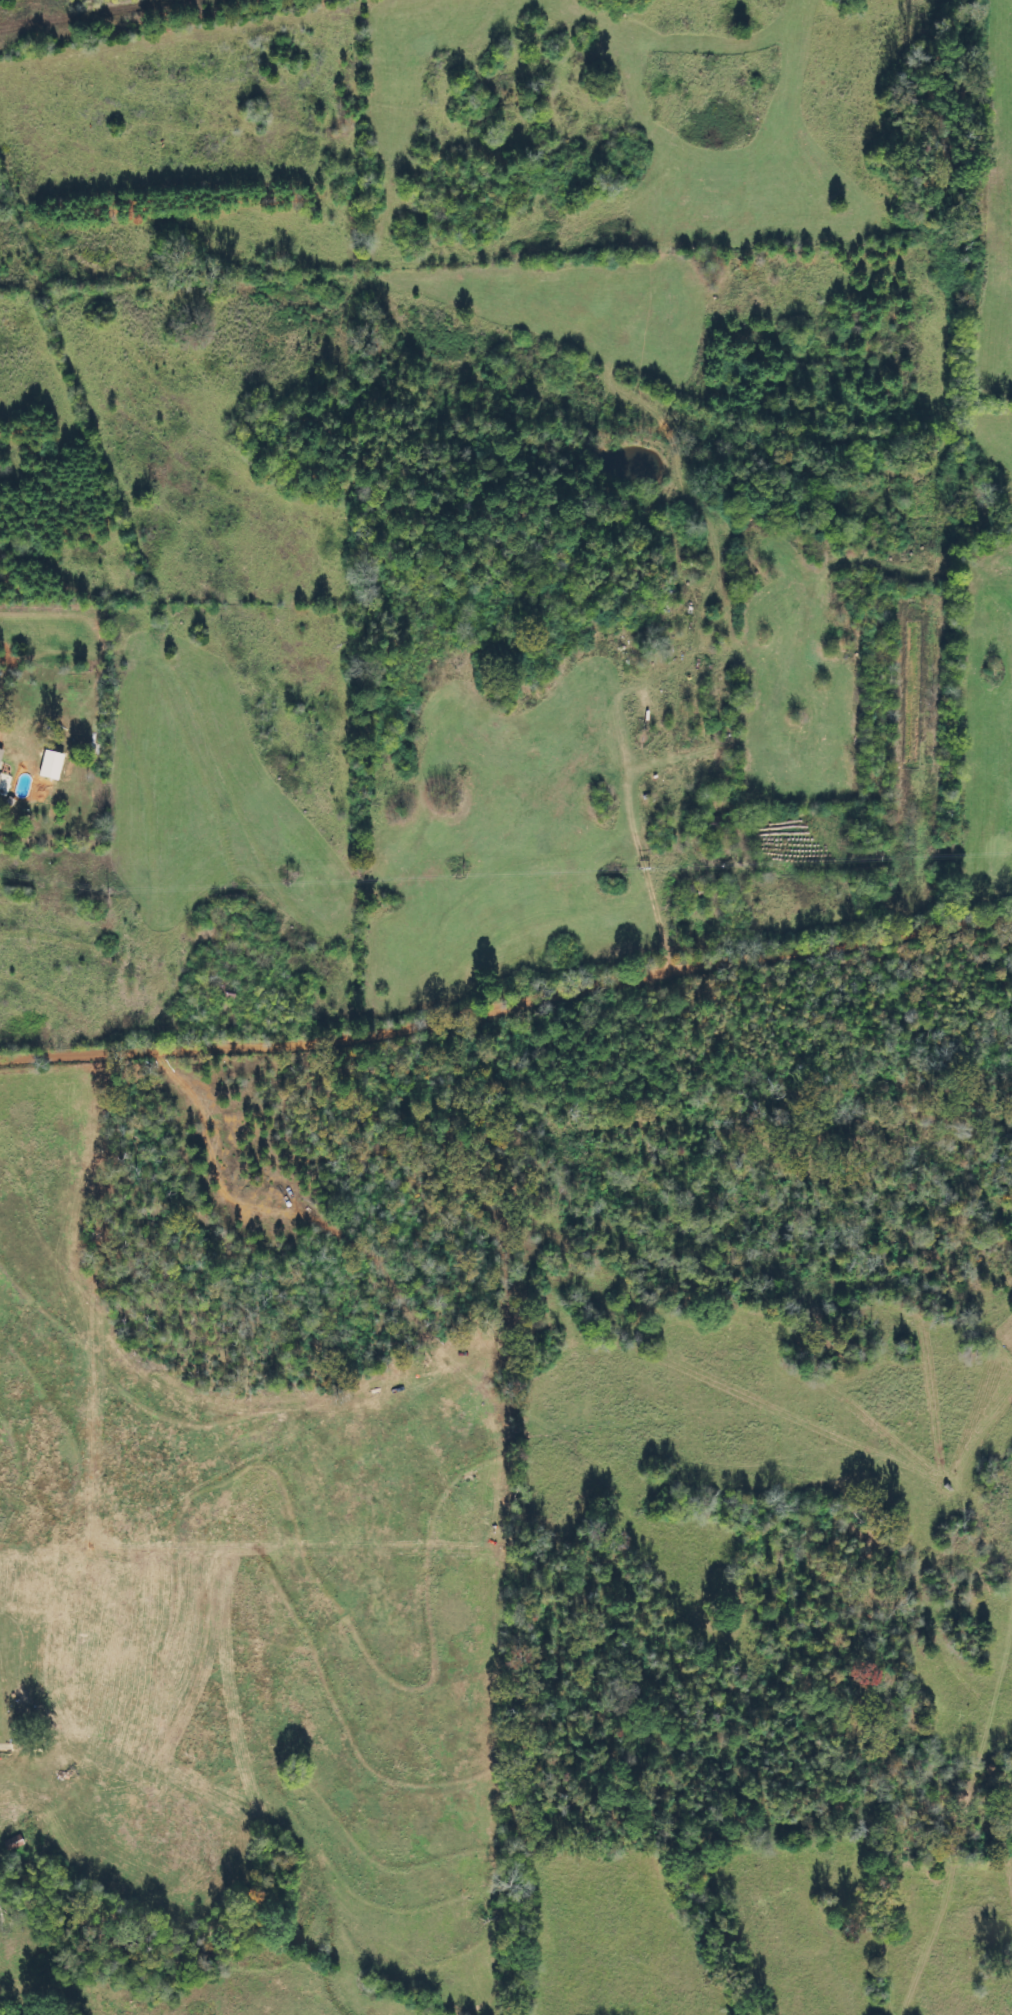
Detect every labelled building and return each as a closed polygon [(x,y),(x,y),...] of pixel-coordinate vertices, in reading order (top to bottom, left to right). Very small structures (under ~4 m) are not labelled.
[(63,780),(68,752),(48,749),(43,777),(63,780)] [(6,1842),(10,1851),(27,1844),(23,1835),(6,1842)]
